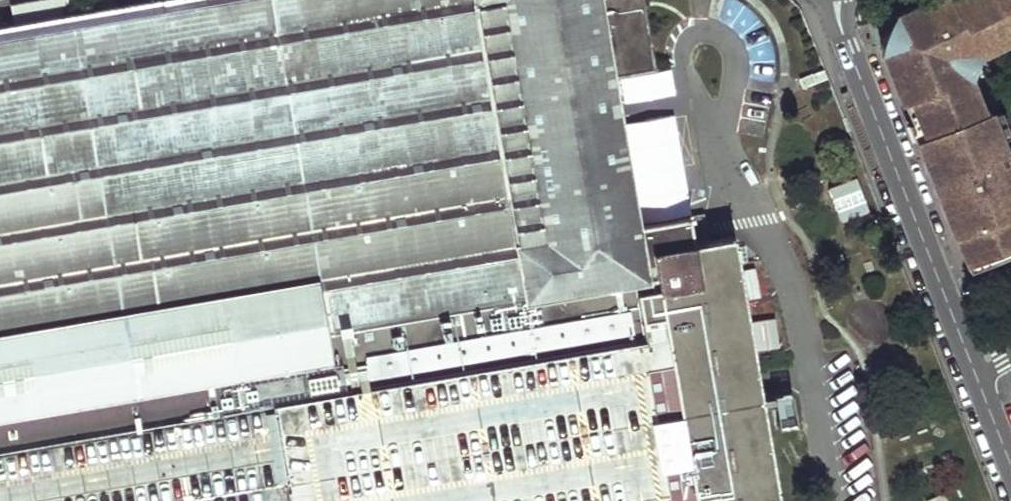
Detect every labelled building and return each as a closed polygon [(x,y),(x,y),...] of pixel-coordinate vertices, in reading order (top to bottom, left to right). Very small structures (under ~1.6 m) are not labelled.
[(733,228),(701,234),(698,210),(638,220),(611,78),(656,71),(643,0),(147,0),(0,25),(0,500),(783,500),(733,228)] [(892,17),(883,51),(964,260),(995,249),(997,253),(1003,251),(1001,246),(1010,242),(1010,168),(972,67),(1010,46),(1010,0),(926,0),(892,17)]
